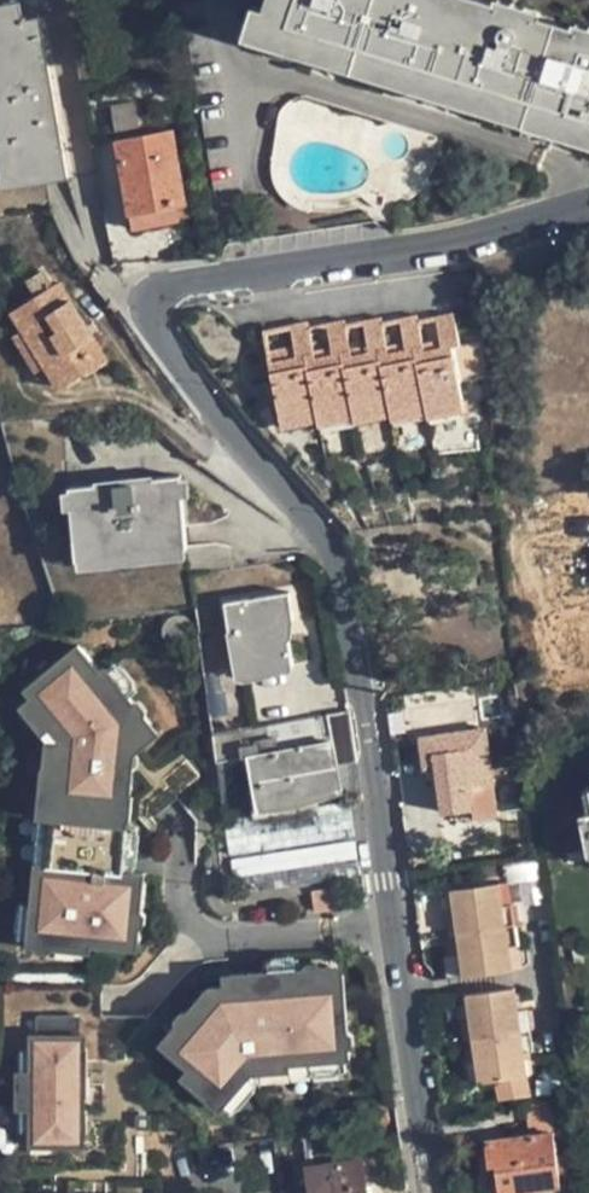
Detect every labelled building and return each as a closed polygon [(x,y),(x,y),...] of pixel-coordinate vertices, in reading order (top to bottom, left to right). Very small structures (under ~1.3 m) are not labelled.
[(543,23),(540,21),(472,0),(271,0),(261,30),(368,63),(370,64),(588,132),(588,37),(543,23)] [(68,163),(41,16),(25,19),(22,1),(0,5),(0,141),(6,187),(44,182),(70,177),(68,163)] [(142,127),(139,111),(138,103),(114,106),(117,130),(142,127)] [(170,206),(179,205),(188,203),(176,131),(119,141),(132,214),(133,213),(170,206)] [(181,223),(179,205),(170,206),(133,213),(135,224),(137,229),(181,223)] [(26,330),(49,364),(64,387),(108,359),(60,283),(15,311),(26,330)] [(389,350),(382,316),(363,319),(369,350),(353,354),(347,319),(329,323),(333,352),(315,355),(308,321),(291,325),(297,355),(271,359),(284,424),(318,418),(319,423),(355,416),(357,419),(392,412),(395,417),(427,412),(429,416),(465,409),(452,347),(460,344),(456,329),(454,312),(437,314),(442,345),(426,348),(419,314),(400,317),(405,347),(389,350)] [(39,369),(49,364),(26,330),(17,336),(39,369)] [(188,547),(183,498),(181,477),(157,479),(157,483),(98,488),(98,485),(72,488),(74,509),(78,558),(185,548),(188,547)] [(293,665),(293,662),(287,621),(295,620),(291,592),(228,603),(232,629),(238,628),(245,668),(272,664),(273,667),(293,665)] [(55,772),(50,820),(127,827),(127,825),(114,824),(117,794),(130,795),(132,770),(119,769),(120,753),(133,754),(139,749),(131,739),(149,723),(128,699),(104,671),(102,669),(97,674),(74,647),(23,692),(29,699),(53,727),(42,737),(45,740),(43,771),(55,772)] [(112,665),(104,671),(128,699),(136,693),(112,665)] [(29,699),(18,708),(42,737),(53,727),(29,699)] [(260,769),(266,804),(324,794),(342,791),(338,765),(356,761),(349,710),(215,735),(219,762),(256,756),(260,769)] [(158,733),(149,723),(131,739),(139,749),(158,733)] [(477,806),(478,817),(499,814),(487,730),(423,739),(426,766),(439,765),(446,810),(477,806)] [(132,770),(133,754),(120,753),(119,769),(132,770)] [(43,771),(34,867),(46,868),(50,820),(55,772),(43,771)] [(127,825),(130,795),(117,794),(114,824),(127,825)] [(347,802),(224,822),(229,853),(299,844),(366,833),(361,801),(347,802)] [(127,827),(50,820),(46,868),(34,867),(31,903),(27,942),(27,947),(89,952),(90,945),(104,947),(106,932),(138,935),(143,875),(132,874),(111,872),(113,858),(124,859),(127,827)] [(136,828),(127,827),(124,859),(113,858),(111,872),(132,874),(136,828)] [(367,841),(230,860),(236,892),(296,885),(372,873),(367,841)] [(457,909),(460,931),(517,923),(515,903),(505,904),(502,882),(454,888),(457,909)] [(335,889),(313,892),(315,913),(338,910),(335,889)] [(27,942),(31,903),(21,902),(17,941),(27,942)] [(448,911),(450,932),(460,931),(457,909),(448,911)] [(520,941),(517,923),(460,931),(462,949),(466,975),(513,968),(510,942),(520,941)] [(453,950),(462,949),(460,931),(450,932),(453,950)] [(106,932),(104,947),(137,949),(138,935),(106,932)] [(90,945),(89,952),(104,954),(104,947),(90,945)] [(266,964),(267,973),(300,970),(300,961),(266,964)] [(343,967),(329,968),(331,994),(345,993),(343,967)] [(351,1060),(345,993),(331,994),(329,968),(300,970),(267,973),(248,974),(251,998),(231,999),(230,988),(225,988),(209,990),(170,1035),(199,1060),(191,1068),(182,1079),(220,1112),(224,1108),(253,1074),(259,1074),(291,1071),(291,1065),(351,1060)] [(251,998),(248,974),(225,977),(225,988),(230,988),(231,999),(251,998)] [(467,1020),(469,1040),(526,1034),(523,1012),(514,1014),(511,993),(464,999),(467,1020)] [(459,1021),(461,1041),(469,1040),(467,1020),(459,1021)] [(469,1040),(472,1062),(476,1085),(496,1083),(523,1081),(520,1055),(529,1055),(526,1034),(469,1040)] [(170,1035),(162,1044),(191,1068),(199,1060),(170,1035)] [(30,1135),(30,1149),(84,1149),(84,1137),(84,1135),(78,1135),(78,1088),(84,1088),(84,1087),(84,1075),(78,1075),(78,1052),(84,1052),(84,1050),(84,1038),(30,1038),(30,1053),(30,1135)] [(469,1040),(461,1041),(463,1062),(472,1062),(469,1040)] [(84,1052),(78,1052),(78,1075),(84,1075),(87,1075),(88,1050),(84,1050),(84,1052)] [(30,1135),(30,1053),(16,1053),(16,1135),(30,1135)] [(352,1072),(351,1060),(291,1065),(291,1071),(292,1077),(352,1072)] [(253,1074),(224,1108),(231,1115),(260,1081),(259,1074),(253,1074)] [(496,1083),(500,1107),(527,1104),(523,1081),(496,1083)] [(84,1088),(78,1088),(78,1135),(84,1135),(84,1137),(87,1137),(87,1087),(84,1087),(84,1088)] [(529,1104),(534,1136),(553,1134),(576,1131),(571,1098),(529,1104)] [(149,1118),(136,1118),(135,1132),(149,1133),(149,1118)] [(534,1136),(487,1143),(490,1165),(498,1164),(502,1192),(504,1192),(560,1185),(553,1134),(534,1136)] [(363,1161),(310,1168),(310,1174),(312,1192),(367,1192),(363,1161)]
